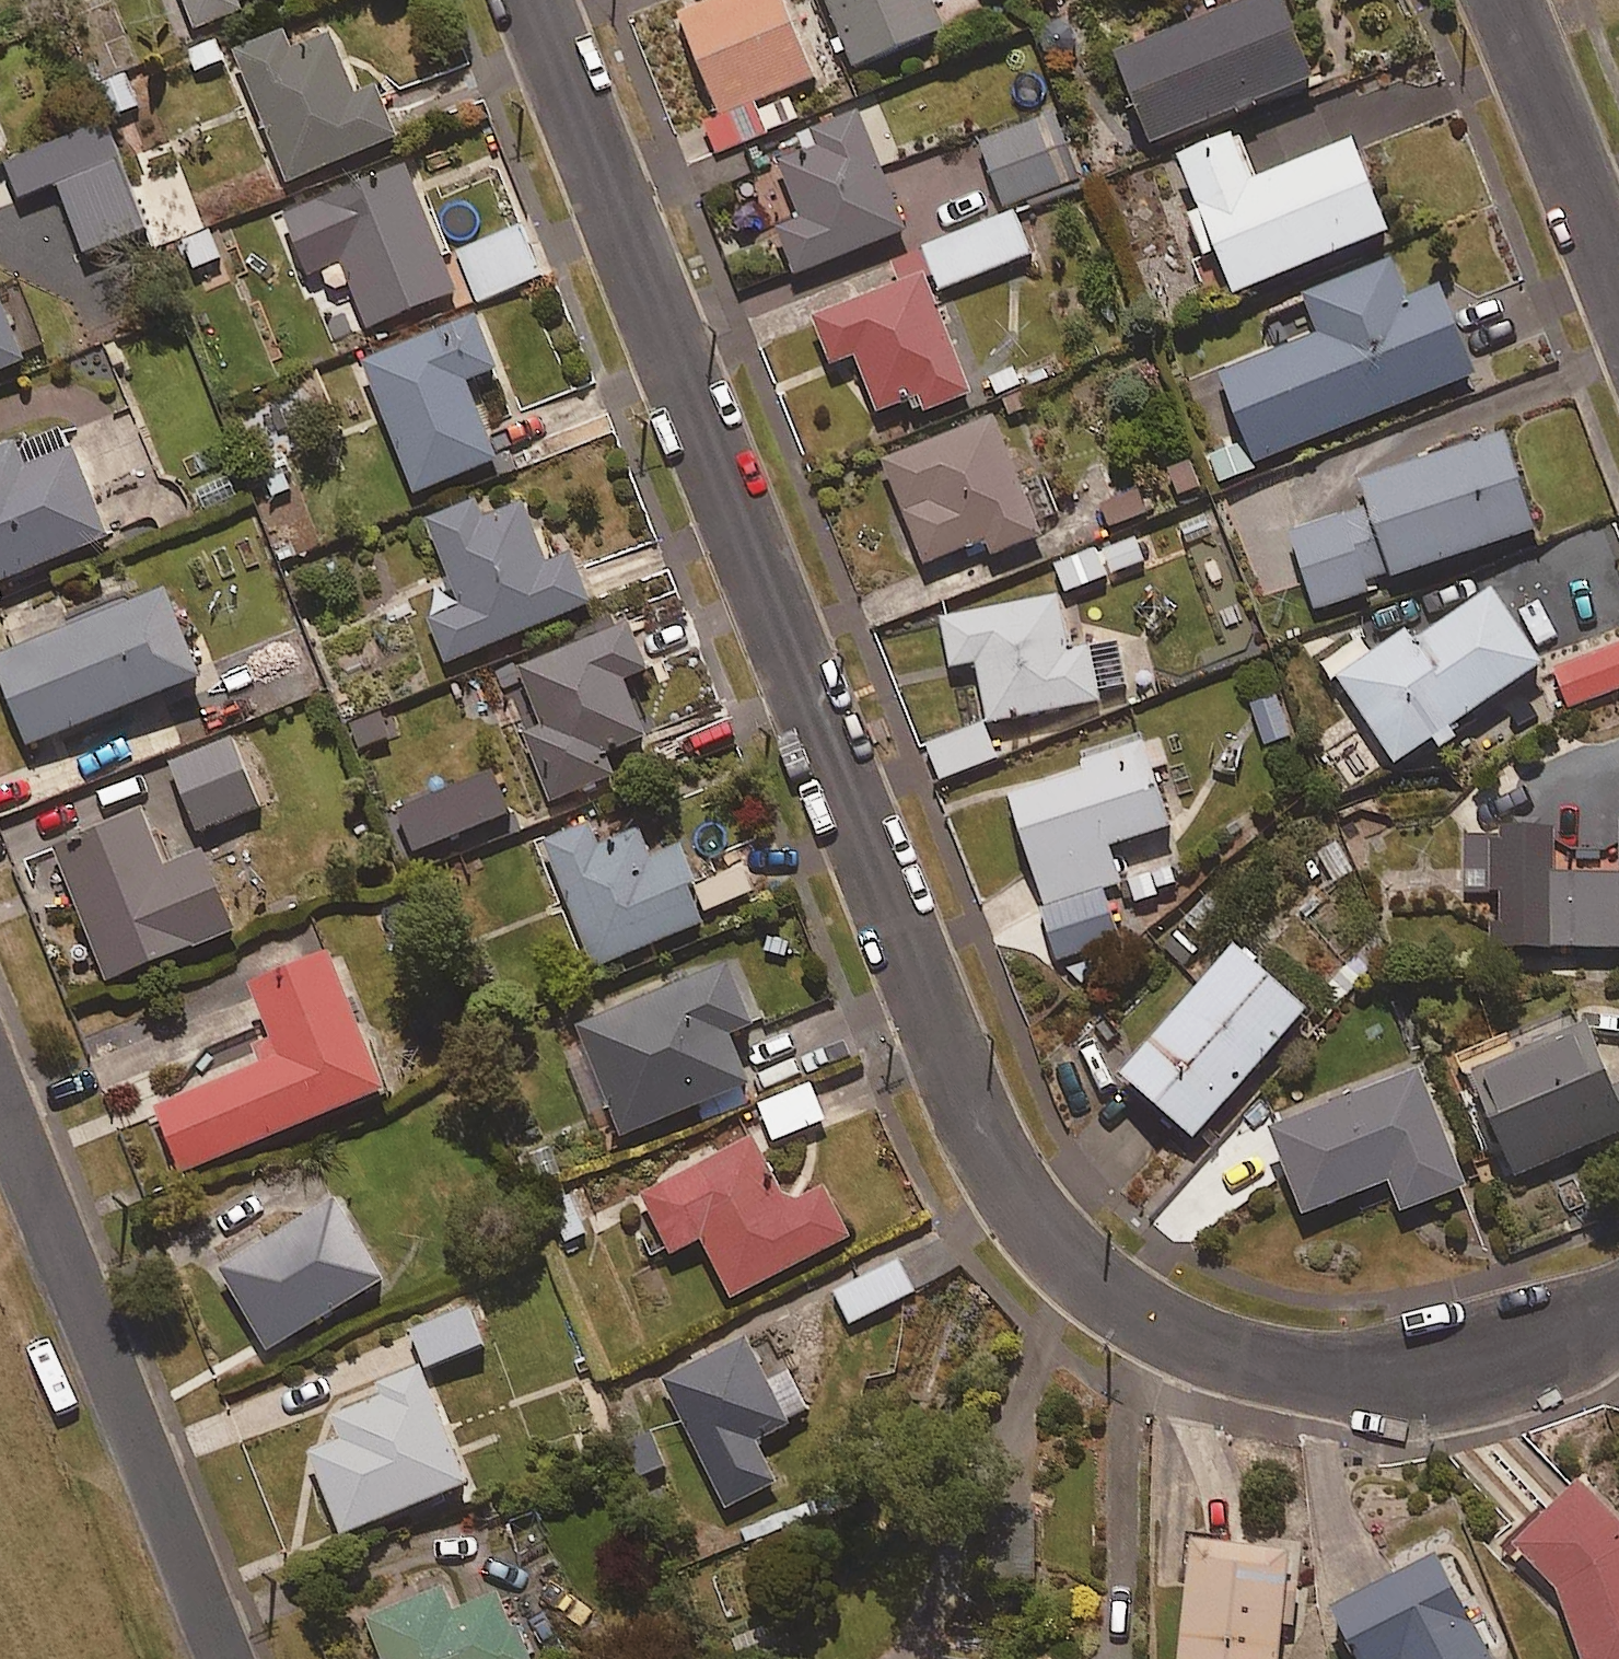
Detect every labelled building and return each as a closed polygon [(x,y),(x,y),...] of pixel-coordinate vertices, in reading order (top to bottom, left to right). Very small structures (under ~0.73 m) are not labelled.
[(184,33),(254,7),(252,2),(258,0),(172,0),(184,33)] [(814,81),(780,0),(725,0),(677,20),(731,150),(792,125),(780,96),(814,81)] [(855,70),(944,34),(930,0),(826,0),(855,70)] [(1314,87),(1282,0),(1278,0),(1117,60),(1150,148),(1314,87)] [(377,91),(356,100),(332,41),(242,78),(286,186),(397,142),(377,91)] [(115,124),(144,111),(128,75),(99,88),(115,124)] [(1032,211),(1077,194),(1073,185),(1082,182),(1057,118),(975,150),(1000,213),(1028,203),(1032,211)] [(818,270),(905,236),(859,119),(772,153),(818,270)] [(22,200),(120,165),(107,129),(9,164),(22,200)] [(1354,150),(1253,190),(1235,143),(1179,165),(1232,300),(1389,240),(1354,150)] [(362,335),(457,298),(408,172),(313,209),(362,335)] [(1030,260),(1012,216),(922,253),(940,297),(1030,260)] [(479,304),(541,280),(521,229),(459,252),(479,304)] [(1440,291),(1409,304),(1394,265),(1306,299),(1321,338),(1221,376),(1255,464),(1475,380),(1440,291)] [(921,418),(971,399),(927,281),(814,324),(830,365),(853,357),(875,416),(915,401),(921,418)] [(0,298),(0,378),(49,357),(21,289),(0,298)] [(467,390),(499,377),(476,323),(363,369),(416,499),(497,465),(467,390)] [(990,561),(1043,539),(993,421),(885,466),(927,567),(983,543),(990,561)] [(109,544),(64,429),(0,454),(0,587),(109,544)] [(1313,607),(1537,535),(1506,439),(1362,486),(1369,509),(1290,535),(1313,607)] [(1174,509),(1208,495),(1193,456),(1159,470),(1174,509)] [(1139,485),(1091,503),(1104,537),(1152,519),(1139,485)] [(525,513),(486,528),(478,506),(427,525),(459,609),(431,620),(449,666),(591,611),(572,561),(547,570),(525,513)] [(1145,563),(1136,541),(1097,558),(1095,553),(1055,569),(1067,596),(1145,563)] [(200,686),(166,597),(0,661),(0,679),(28,752),(200,686)] [(1339,682),(1396,768),(1432,744),(1438,754),(1458,741),(1451,731),(1543,670),(1494,597),(1415,649),(1407,636),(1339,682)] [(987,723),(1100,705),(1099,695),(1124,691),(1117,646),(1092,650),(1068,653),(1061,606),(942,625),(949,668),(978,663),(987,723)] [(625,687),(649,678),(630,629),(509,676),(530,730),(522,733),(550,806),(617,780),(608,757),(647,742),(625,687)] [(1618,692),(1618,649),(1557,673),(1571,710),(1618,692)] [(1290,738),(1276,697),(1250,706),(1264,747),(1290,738)] [(997,761),(983,727),(923,751),(936,784),(997,761)] [(198,836),(260,810),(232,742),(170,768),(198,836)] [(1109,853),(1172,832),(1153,776),(1169,770),(1160,742),(1144,748),(1007,793),(1063,961),(1119,943),(1102,891),(1120,885),(1109,853)] [(204,859),(165,874),(145,820),(27,865),(45,912),(74,901),(106,987),(234,938),(204,859)] [(638,834),(604,848),(594,824),(540,846),(593,974),(711,925),(680,851),(650,864),(638,834)] [(1465,843),(1467,895),(1499,894),(1500,934),(1551,933),(1551,954),(1618,952),(1618,878),(1558,880),(1557,841),(1465,843)] [(1166,858),(1123,885),(1138,909),(1181,882),(1166,858)] [(1193,1146),(1306,1018),(1236,956),(1122,1083),(1193,1146)] [(179,1179),(385,1099),(333,965),(250,997),(277,1066),(154,1114),(179,1179)] [(731,1044),(755,1035),(729,971),(576,1032),(621,1144),(750,1093),(731,1044)] [(1589,1032),(1472,1079),(1514,1182),(1618,1140),(1618,1106),(1589,1032)] [(1404,1216),(1467,1191),(1422,1078),(1272,1138),(1304,1220),(1392,1186),(1404,1216)] [(773,1145),(825,1125),(811,1089),(759,1109),(773,1145)] [(825,1192),(787,1211),(754,1144),(641,1202),(670,1260),(701,1244),(732,1303),(850,1243),(825,1192)] [(266,1355),(383,1288),(337,1207),(220,1274),(266,1355)] [(850,1327),(915,1296),(900,1265),(835,1296),(850,1327)] [(425,1373),(482,1352),(467,1310),(410,1331),(425,1373)] [(786,1372),(765,1382),(744,1341),(662,1382),(727,1511),(776,1486),(755,1444),(809,1417),(786,1372)] [(342,1541),(467,1492),(424,1382),(330,1419),(339,1443),(308,1455),(342,1541)] [(1583,1492),(1514,1556),(1554,1593),(1578,1658),(1618,1658),(1618,1526),(1583,1492)] [(1287,1560),(1193,1552),(1184,1658),(1279,1658),(1287,1560)] [(1438,1563),(1334,1618),(1355,1658),(1489,1658),(1438,1563)] [(456,1616),(447,1592),(367,1623),(381,1658),(528,1658),(504,1598),(456,1616)]
